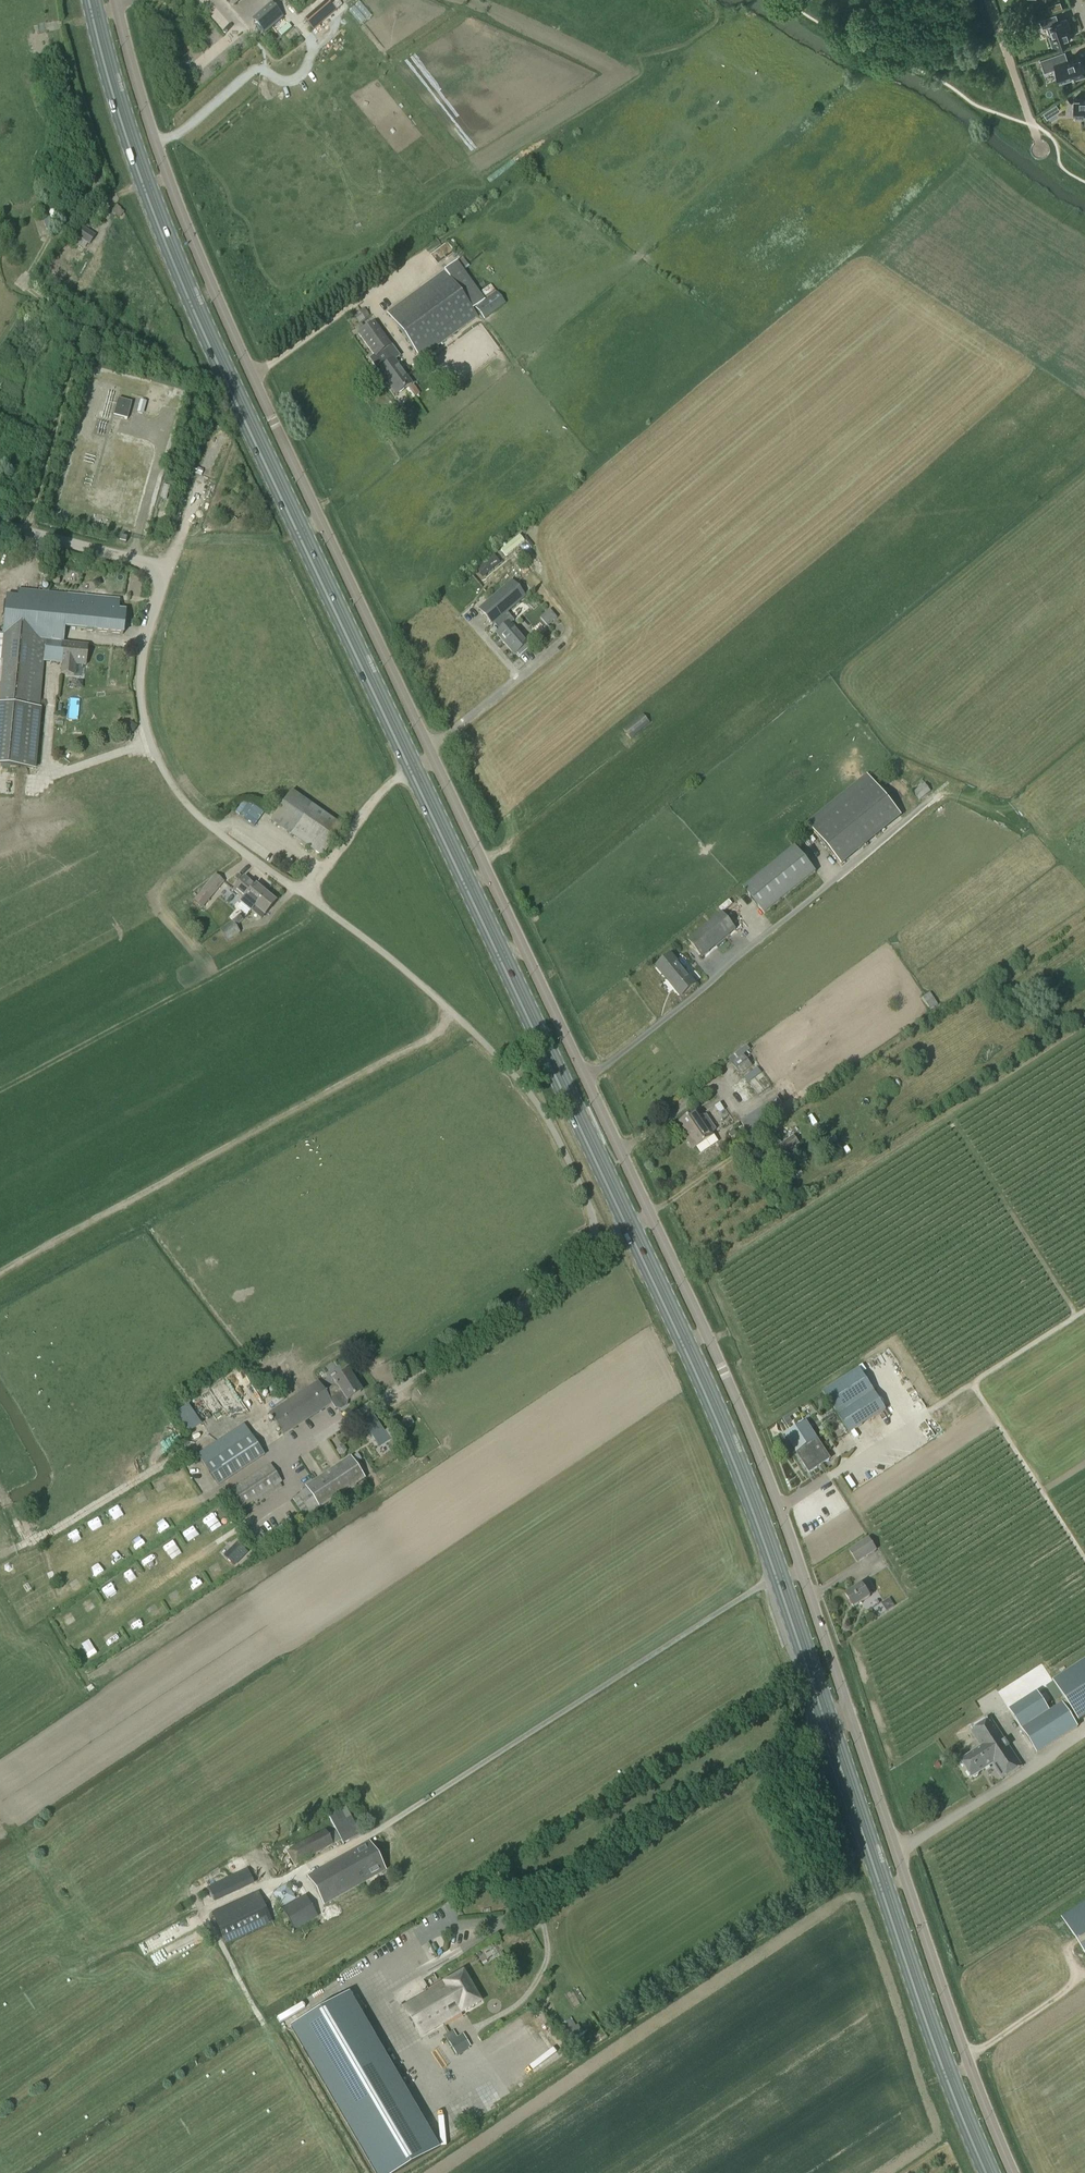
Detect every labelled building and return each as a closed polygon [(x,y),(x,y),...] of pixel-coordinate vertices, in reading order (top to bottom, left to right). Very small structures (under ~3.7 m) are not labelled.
[(314,31),(336,13),(326,1),(304,19),(314,31)] [(273,6),(254,22),(264,34),(283,18),(273,6)] [(1050,36),(1053,47),(1070,41),(1068,35),(1069,35),(1067,29),(1069,28),(1066,19),(1059,22),(1056,14),(1040,20),(1043,28),(1050,26),(1053,35),(1050,36)] [(1034,24),(1030,25),(1031,26),(1024,33),(1025,35),(1037,31),(1034,24)] [(1040,60),(1045,73),(1056,69),(1060,81),(1075,76),(1076,79),(1084,75),(1084,72),(1080,59),(1074,61),(1074,59),(1068,61),(1065,51),(1040,60)] [(1080,98),(1080,99),(1074,99),(1074,117),(1084,117),(1084,113),(1084,98),(1080,98)] [(1051,108),(1055,113),(1060,110),(1056,104),(1051,108)] [(96,236),(80,225),(69,240),(86,251),(96,236)] [(477,317),(443,272),(387,313),(420,359),(477,317)] [(62,287),(59,292),(65,295),(68,291),(62,287)] [(505,303),(497,293),(476,310),(483,319),(505,303)] [(364,308),(354,316),(359,324),(370,316),(364,308)] [(386,350),(391,346),(374,323),(358,334),(375,358),(371,361),(395,397),(411,385),(386,350)] [(132,403),(118,399),(113,415),(127,419),(132,403)] [(164,486),(161,498),(168,500),(171,488),(164,486)] [(486,559),(476,567),(483,576),(493,568),(486,559)] [(519,575),(485,605),(478,610),(491,625),(493,623),(498,629),(511,618),(506,612),(531,590),(519,575)] [(61,642),(63,628),(124,635),(126,611),(118,610),(119,600),(36,592),(37,584),(23,583),(23,590),(8,589),(0,669),(0,767),(33,770),(39,709),(44,661),(46,641),(61,642)] [(531,628),(539,638),(559,621),(551,611),(531,628)] [(511,618),(498,629),(499,630),(495,633),(514,655),(527,643),(510,624),(513,621),(511,618)] [(88,645),(61,642),(46,641),(44,661),(62,663),(60,674),(74,676),(76,665),(85,666),(88,645)] [(624,731),(631,740),(650,723),(642,715),(624,731)] [(863,771),(804,821),(835,858),(894,808),(863,771)] [(924,784),(920,780),(910,787),(913,792),(919,801),(931,792),(924,784)] [(292,791),(273,817),(270,821),(290,834),(311,805),(292,791)] [(290,834),(322,857),(343,827),(311,805),(290,834)] [(743,888),(765,915),(816,873),(795,846),(743,888)] [(215,876),(194,901),(202,907),(223,882),(215,876)] [(251,912),(252,912),(253,913),(254,912),(252,910),(266,893),(256,885),(253,888),(242,879),(233,890),(244,899),(240,903),(251,912)] [(264,916),(264,917),(276,902),(266,893),(252,910),(254,912),(253,913),(261,920),(264,916)] [(702,958),(736,930),(722,912),(687,941),(702,958)] [(239,915),(232,921),(220,930),(227,941),(240,933),(236,927),(243,920),(239,915)] [(696,985),(671,955),(656,968),(681,998),(696,985)] [(938,1005),(930,993),(922,998),(931,1010),(938,1005)] [(747,1046),(728,1060),(740,1076),(752,1066),(744,1055),(750,1050),(747,1046)] [(778,1098),(741,1122),(748,1133),(785,1109),(778,1098)] [(688,1141),(694,1150),(713,1137),(696,1112),(680,1124),(690,1139),(688,1141)] [(794,1135),(779,1145),(776,1141),(769,1146),(772,1150),(778,1159),(800,1144),(794,1135)] [(886,1410),(860,1369),(859,1369),(823,1392),(849,1434),(886,1410)] [(349,1371),(332,1381),(335,1385),(325,1391),(318,1381),(269,1413),(283,1436),(332,1404),(336,1409),(341,1410),(347,1407),(348,1401),(362,1392),(349,1371)] [(374,1416),(363,1422),(375,1441),(386,1434),(374,1416)] [(830,1459),(806,1422),(790,1432),(801,1450),(796,1453),(809,1473),(830,1459)] [(265,1456),(244,1424),(197,1454),(218,1487),(265,1456)] [(339,1446),(337,1450),(340,1455),(345,1454),(347,1450),(345,1446),(339,1446)] [(305,1487),(307,1490),(297,1496),(310,1516),(365,1479),(350,1457),(305,1487)] [(255,1501),(257,1504),(281,1488),(279,1485),(282,1483),(270,1464),(226,1492),(239,1511),(255,1501)] [(214,1514),(204,1520),(210,1528),(219,1522),(214,1514)] [(877,1550),(869,1538),(849,1551),(857,1562),(877,1550)] [(174,1540),(164,1548),(173,1560),(183,1553),(174,1540)] [(232,1552),(227,1558),(234,1565),(247,1552),(237,1542),(229,1550),(232,1552)] [(152,1573),(161,1569),(156,1556),(146,1559),(152,1573)] [(97,1578),(106,1572),(98,1558),(88,1564),(97,1578)] [(129,1582),(138,1576),(134,1569),(125,1575),(129,1582)] [(195,1588),(203,1584),(199,1577),(191,1581),(195,1588)] [(845,1595),(854,1608),(871,1597),(867,1592),(873,1588),(868,1581),(862,1585),(862,1584),(845,1595)] [(889,1599),(886,1601),(884,1608),(887,1612),(894,1606),(889,1599)] [(62,1617),(68,1626),(78,1620),(72,1610),(62,1617)] [(86,1650),(91,1658),(99,1653),(94,1645),(86,1650)] [(1075,1724),(1084,1717),(1084,1661),(1053,1682),(1075,1716),(1071,1718),(1075,1724)] [(1055,1720),(1037,1692),(1009,1710),(1037,1754),(1077,1728),(1075,1724),(1071,1718),(1063,1723),(1060,1717),(1055,1720)] [(1002,1780),(1022,1766),(991,1719),(971,1732),(981,1747),(960,1761),(972,1778),(992,1765),(1002,1780)] [(335,1831),(327,1835),(325,1830),(286,1851),(295,1867),(333,1845),(333,1844),(340,1840),(335,1831)] [(324,1905),(386,1870),(370,1842),(308,1877),(324,1905)] [(208,1887),(215,1903),(254,1884),(247,1869),(208,1887)] [(274,1891),(282,1906),(296,1897),(288,1883),(274,1891)] [(259,1891),(212,1913),(226,1944),(273,1922),(259,1891)] [(319,1917),(306,1895),(282,1908),(295,1930),(319,1917)] [(1062,1917),(1084,1953),(1084,1903),(1062,1917)] [(442,1983),(427,1992),(437,2010),(473,1989),(462,1971),(441,1983),(442,1983)] [(437,2010),(444,2022),(459,2013),(459,2014),(480,2002),(473,1989),(437,2010)] [(420,2036),(444,2022),(437,2010),(427,1992),(403,2006),(420,2036)] [(349,1994),(291,2027),(376,2172),(396,2172),(438,2148),(349,1994)] [(301,2013),(282,2023),(285,2028),(303,2018),(301,2013)] [(576,2039),(585,2033),(578,2024),(569,2030),(576,2039)] [(463,2032),(458,2035),(454,2029),(445,2034),(458,2055),(472,2046),(463,2032)]
